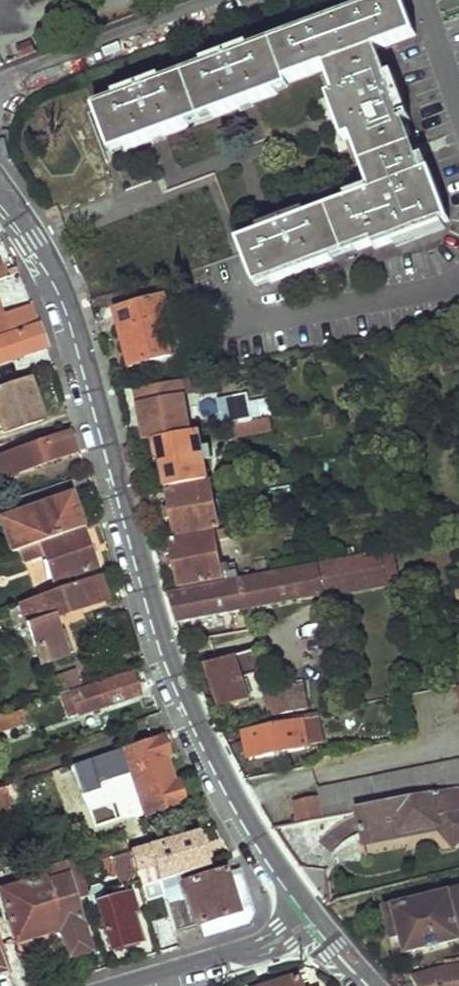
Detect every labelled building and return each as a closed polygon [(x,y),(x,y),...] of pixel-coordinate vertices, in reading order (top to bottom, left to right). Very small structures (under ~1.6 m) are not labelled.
[(97,111),(112,150),(127,145),(129,151),(281,98),(280,94),(333,77),(342,104),(336,106),(352,149),(360,146),(377,194),(244,245),(258,282),(271,277),(275,281),(378,245),(379,249),(452,224),(429,162),(421,164),(408,128),(415,124),(399,78),(388,81),(380,54),(416,39),(402,0),(399,0),(97,111)] [(35,54),(32,44),(18,49),(21,60),(35,54)] [(0,263),(0,282),(8,279),(3,263),(0,263)] [(17,269),(11,271),(13,277),(20,275),(17,269)] [(168,295),(117,309),(133,365),(175,354),(166,318),(173,316),(168,295)] [(18,327),(12,310),(3,313),(0,306),(0,334),(18,327)] [(50,350),(42,323),(0,338),(0,366),(50,350)] [(194,387),(219,383),(215,371),(183,377),(182,380),(138,388),(148,439),(156,438),(192,431),(185,383),(192,383),(194,387)] [(43,419),(26,377),(0,387),(0,429),(2,435),(43,419)] [(250,392),(221,399),(226,425),(254,420),(250,392)] [(211,447),(203,446),(200,430),(192,431),(156,438),(159,459),(164,459),(167,481),(209,475),(206,457),(213,457),(211,447)] [(52,439),(49,434),(26,442),(28,447),(0,455),(0,473),(5,472),(6,477),(73,455),(66,435),(52,439)] [(212,481),(169,490),(178,534),(221,525),(212,481)] [(68,495),(1,517),(12,553),(28,547),(81,530),(68,495)] [(216,539),(240,536),(239,526),(215,531),(213,533),(174,541),(182,584),(242,574),(241,564),(222,566),(216,539)] [(52,582),(95,568),(81,530),(28,547),(31,559),(43,556),(52,582)] [(398,581),(391,548),(380,550),(387,584),(398,581)] [(380,550),(320,562),(320,565),(326,596),(336,594),(387,584),(380,550)] [(320,565),(245,580),(251,610),(326,596),(320,565)] [(99,580),(9,610),(15,626),(27,623),(42,663),(74,654),(67,630),(60,634),(55,620),(106,601),(99,580)] [(251,610),(245,580),(170,595),(179,625),(251,610)] [(337,600),(336,594),(326,596),(327,602),(337,600)] [(225,709),(254,702),(247,679),(269,673),(261,648),(239,655),(210,664),(225,709)] [(76,669),(49,678),(56,695),(82,686),(76,669)] [(76,693),(84,714),(141,694),(135,673),(76,693)] [(293,712),(310,708),(305,681),(288,685),(293,712)] [(26,723),(22,709),(0,715),(0,731),(26,723)] [(310,742),(326,739),(322,711),(279,719),(246,725),(252,757),(311,747),(310,742)] [(166,759),(169,759),(160,738),(75,766),(82,780),(129,766),(145,814),(185,802),(178,781),(173,783),(166,759)] [(297,802),(301,822),(314,820),(340,815),(342,811),(458,788),(458,762),(318,790),(320,797),(297,802)] [(288,792),(315,785),(312,774),(285,781),(288,792)] [(16,817),(20,830),(28,827),(15,786),(0,791),(0,822),(16,817)] [(207,866),(197,832),(171,840),(131,852),(128,853),(132,867),(137,883),(138,885),(158,879),(181,873),(207,866)] [(77,859),(78,866),(110,857),(128,853),(131,852),(125,836),(74,851),(77,859)] [(128,853),(110,857),(115,872),(132,867),(128,853)] [(77,859),(42,870),(44,877),(63,938),(70,959),(92,953),(74,898),(86,895),(84,889),(80,879),(83,879),(78,866),(77,859)] [(137,883),(132,867),(115,872),(120,887),(122,886),(137,883)] [(225,872),(184,884),(181,873),(158,879),(165,902),(173,931),(232,915),(236,910),(227,880),(225,872)] [(252,904),(243,874),(227,880),(236,908),(252,904)] [(0,892),(17,944),(35,937),(38,946),(63,938),(44,877),(0,892)] [(120,887),(106,891),(105,890),(99,884),(91,886),(84,889),(86,895),(89,906),(97,903),(111,950),(130,945),(128,938),(135,935),(130,915),(135,912),(128,892),(125,893),(122,886),(120,887)] [(448,894),(458,937),(458,891),(448,894)] [(458,937),(448,894),(384,909),(392,941),(402,939),(405,950),(458,937)] [(38,946),(45,967),(70,959),(63,938),(38,946)] [(413,980),(417,985),(458,985),(458,968),(413,980)]
